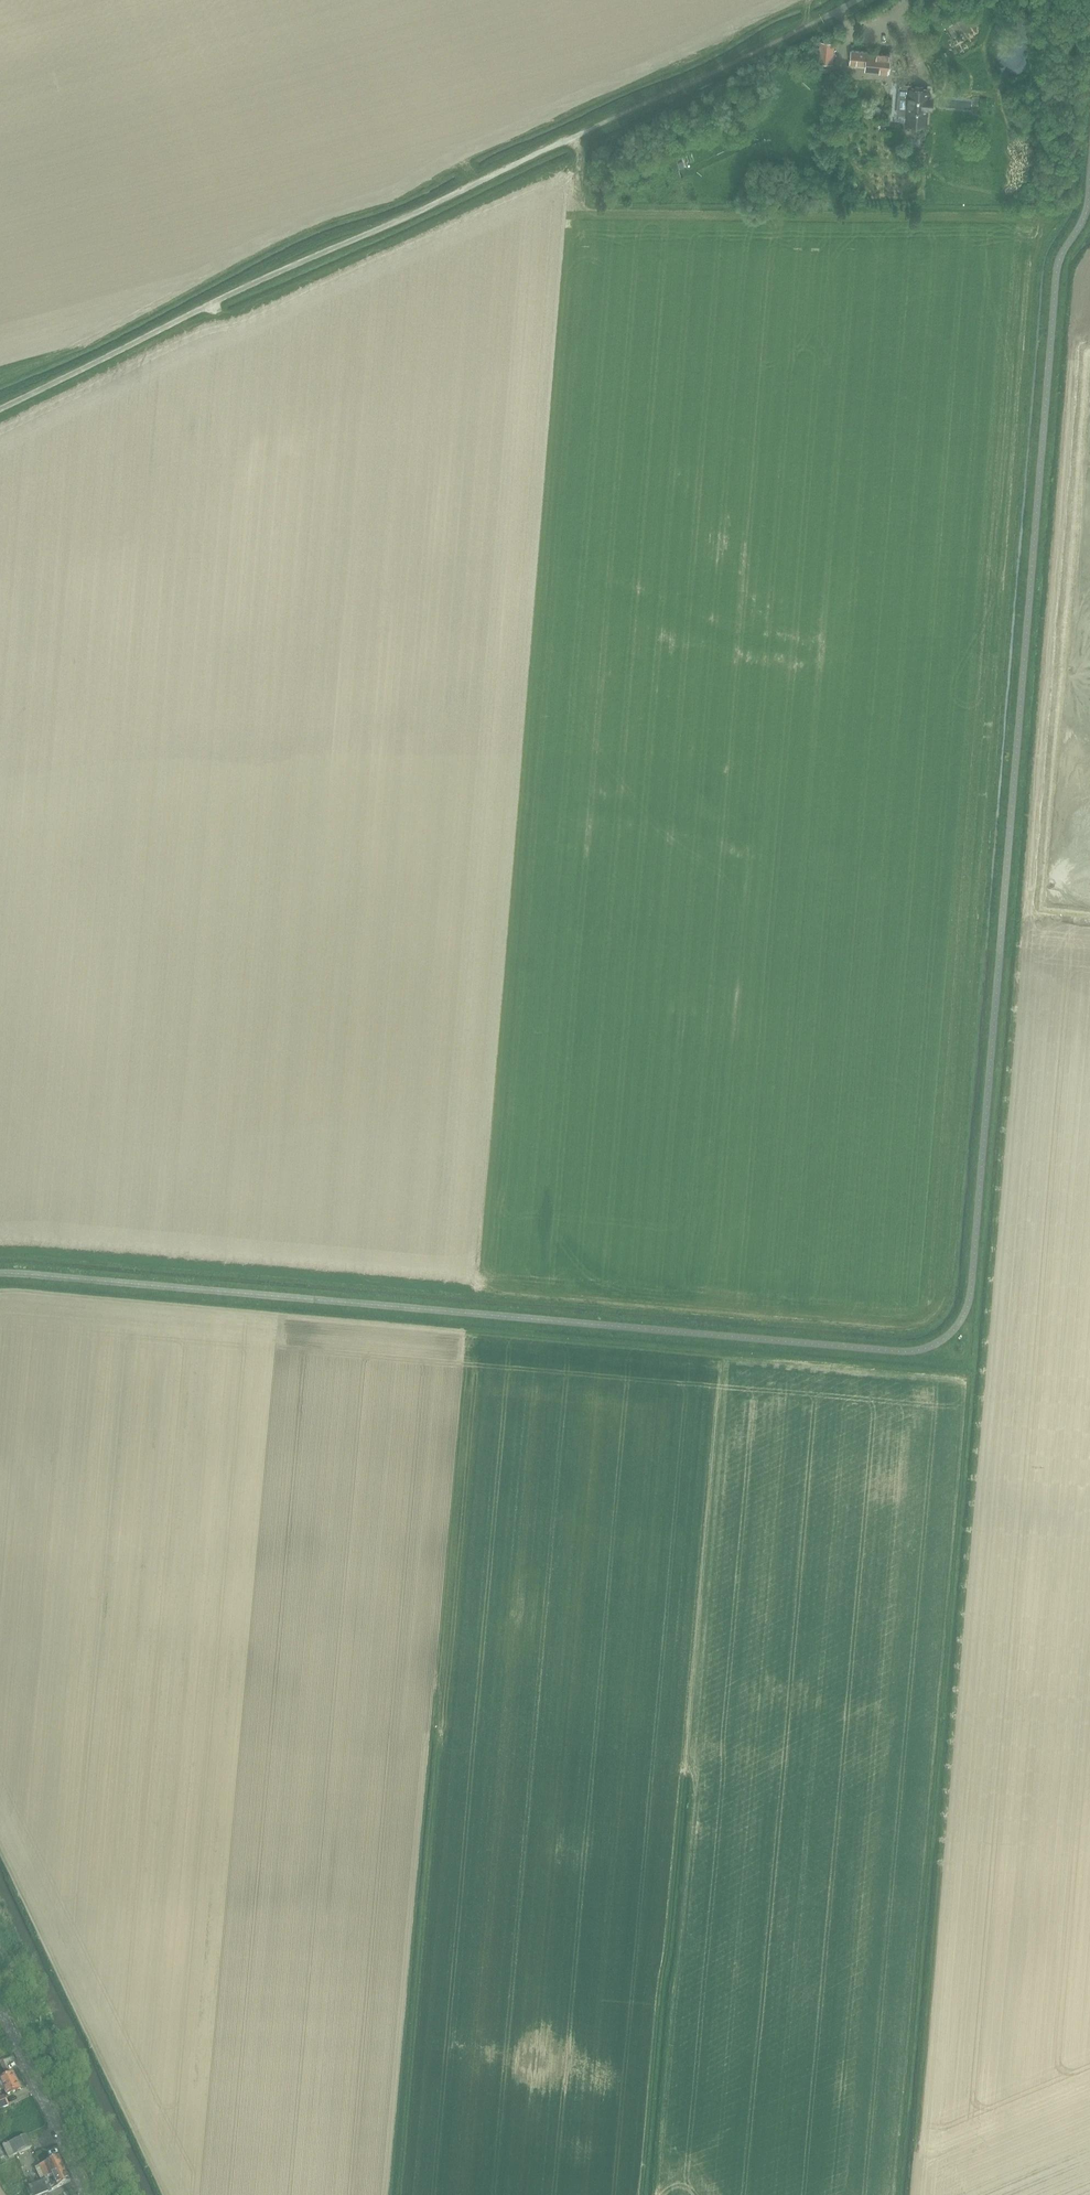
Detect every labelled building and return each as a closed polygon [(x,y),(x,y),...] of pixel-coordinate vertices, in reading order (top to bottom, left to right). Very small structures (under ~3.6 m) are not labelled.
[(811,46),(810,61),(818,62),(833,63),(835,42),(820,40),(819,47),(811,46)] [(847,58),(847,66),(857,67),(857,69),(888,72),(890,53),(850,49),(849,58),(847,58)] [(900,83),(898,114),(906,114),(905,122),(917,123),(927,124),(930,87),(918,86),(912,86),(912,84),(900,83)] [(6,2074),(10,2072),(3,2060),(0,2061),(0,2062),(6,2074)] [(6,2094),(8,2094),(9,2096),(22,2090),(14,2073),(1,2079),(2,2081),(0,2081),(0,2092),(4,2090),(6,2094)] [(5,2108),(5,2107),(6,2107),(10,2105),(5,2096),(0,2098),(0,2110),(5,2108)] [(27,2135),(3,2146),(8,2158),(32,2147),(27,2135)] [(42,2181),(43,2182),(45,2181),(44,2179),(44,2178),(46,2178),(66,2169),(60,2156),(40,2166),(45,2177),(41,2178),(42,2181)] [(52,2190),(72,2181),(66,2169),(46,2178),(44,2178),(44,2179),(45,2181),(43,2182),(42,2181),(29,2187),(33,2194),(41,2194),(52,2190)]
